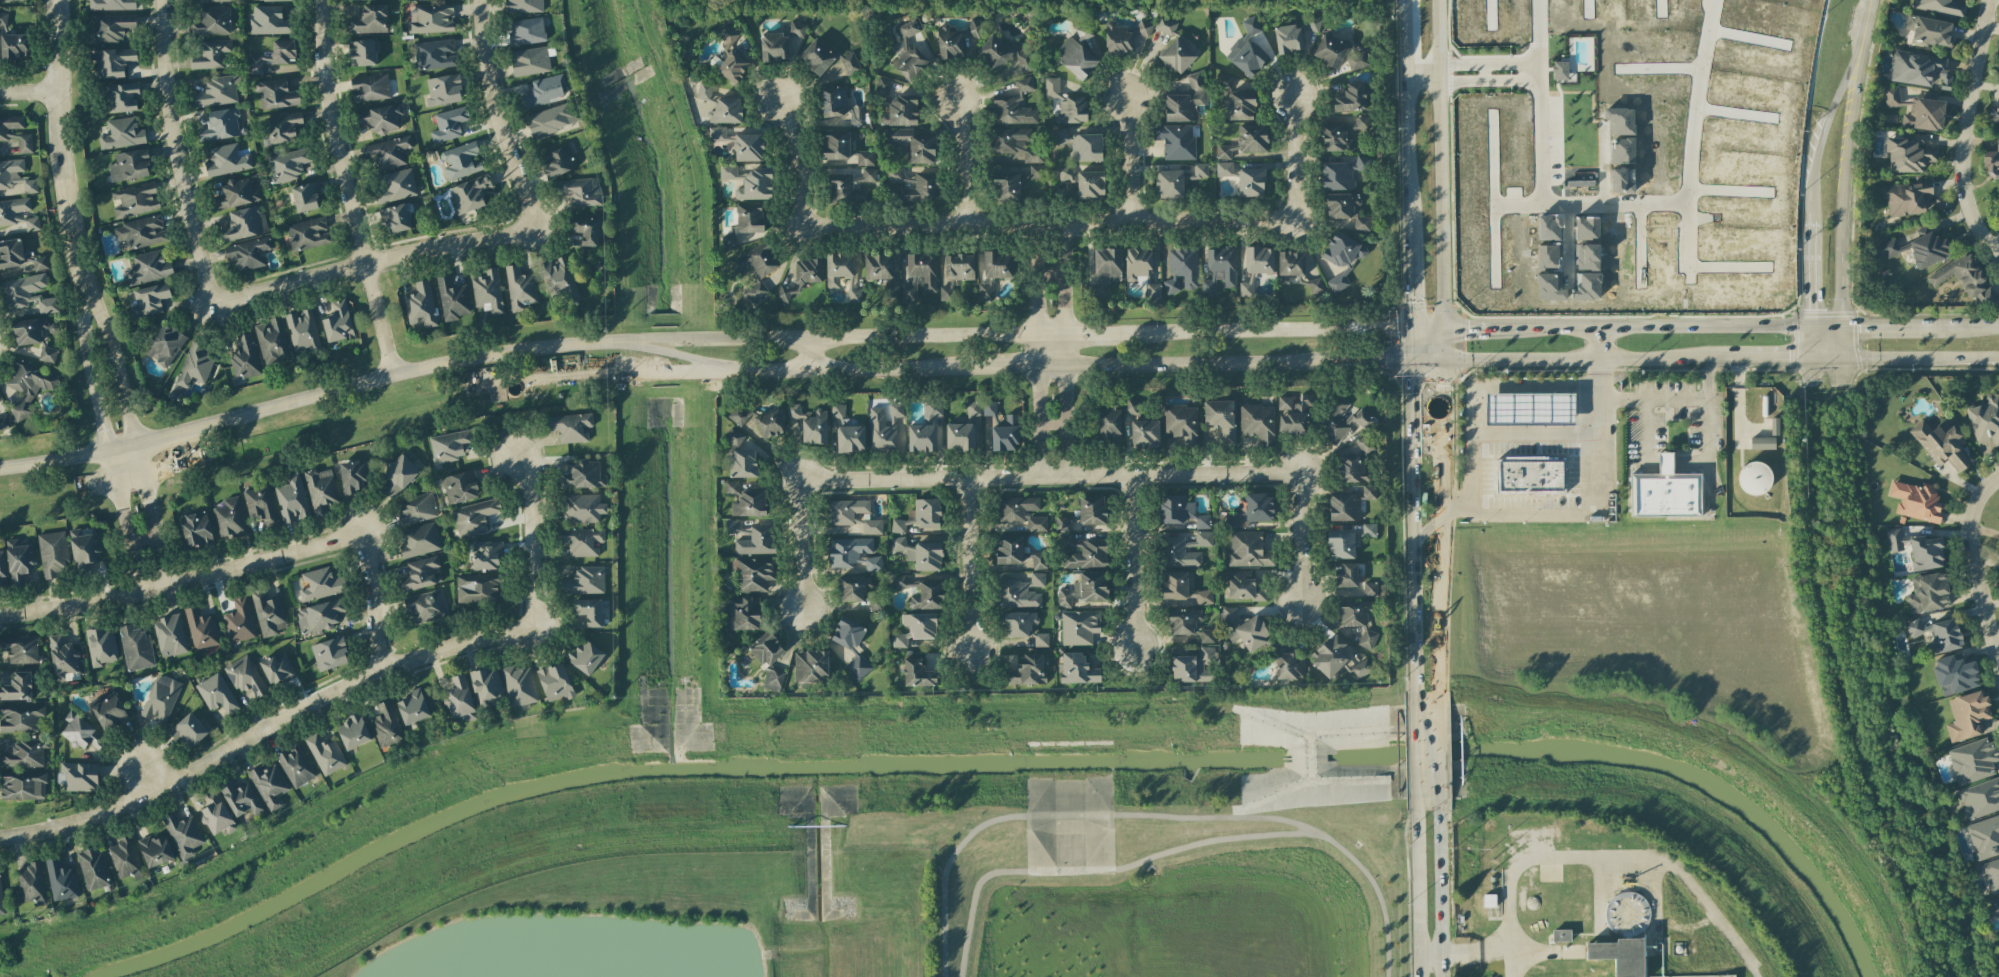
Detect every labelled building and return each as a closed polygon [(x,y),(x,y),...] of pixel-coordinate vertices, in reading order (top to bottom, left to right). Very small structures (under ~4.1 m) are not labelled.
[(89,10),(136,10),(136,0),(89,0),(89,10)] [(505,13),(543,12),(542,0),(505,0),(505,13)] [(1912,8),(1964,18),(1966,5),(1951,2),(1951,0),(1913,0),(1912,8)] [(362,19),(349,19),(349,33),(387,33),(386,5),(362,5),(362,19)] [(453,32),(452,5),(415,6),(416,23),(407,23),(408,33),(453,32)] [(251,35),(292,33),(292,20),(282,20),(281,6),(250,7),(251,35)] [(93,42),(123,42),(124,30),(136,30),(136,15),(93,15),(93,42)] [(1301,29),(1318,34),(1322,20),(1305,15),(1301,29)] [(1948,48),(1952,23),(1907,15),(1905,30),(1913,31),(1911,42),(1948,48)] [(1177,23),(1160,16),(1154,29),(1171,36),(1177,23)] [(1252,79),(1269,55),(1249,40),(1253,35),(1261,32),(1255,16),(1241,21),(1246,34),(1242,39),(1236,41),(1224,58),(1252,79)] [(542,17),(506,22),(510,47),(546,41),(542,17)] [(896,28),(903,42),(888,49),(905,85),(929,74),(916,47),(910,50),(905,39),(920,31),(914,19),(896,28)] [(979,39),(984,24),(970,19),(965,34),(979,39)] [(1153,23),(1138,20),(1135,34),(1149,38),(1153,23)] [(807,25),(790,21),(787,34),(804,38),(807,25)] [(1116,21),(1105,21),(1106,54),(1131,53),(1130,26),(1116,27),(1116,21)] [(736,85),(750,64),(729,49),(739,34),(723,23),(716,34),(728,43),(722,52),(727,55),(716,71),(736,85)] [(1275,27),(1276,53),(1303,52),(1302,26),(1275,27)] [(939,59),(963,59),(962,30),(938,31),(939,59)] [(760,35),(761,61),(789,60),(788,34),(760,35)] [(1009,57),(1029,72),(1039,59),(1017,42),(1011,49),(991,34),(975,55),(998,72),(1009,57)] [(1312,58),(1338,69),(1342,59),(1351,63),(1351,64),(1362,69),(1368,54),(1322,34),(1312,58)] [(31,58),(31,35),(1,35),(1,58),(31,58)] [(1099,62),(1070,36),(1052,55),(1081,81),(1099,62)] [(1197,56),(1177,37),(1157,57),(1178,76),(1197,56)] [(819,76),(837,57),(816,38),(798,57),(819,76)] [(414,43),(417,71),(458,67),(456,55),(455,56),(453,39),(414,43)] [(223,68),(223,52),(232,52),(231,40),(201,41),(201,56),(190,56),(191,69),(223,68)] [(293,40),(272,40),(272,65),(294,64),(293,40)] [(377,41),(348,41),(349,66),(378,65),(377,41)] [(551,71),(546,46),(510,53),(515,78),(551,71)] [(95,50),(96,79),(125,77),(124,63),(137,63),(136,48),(95,50)] [(839,58),(848,76),(861,69),(852,52),(839,58)] [(1890,82),(1930,87),(1931,77),(1941,78),(1940,89),(1950,91),(1952,76),(1945,75),(1947,58),(1894,52),(1890,82)] [(263,55),(248,54),(247,74),(262,75),(263,55)] [(464,101),(459,73),(425,80),(430,107),(464,101)] [(1189,94),(1164,95),(1165,122),(1197,121),(1197,105),(1205,105),(1204,73),(1189,74),(1189,94)] [(350,78),(352,103),(390,98),(388,74),(350,78)] [(1222,110),(1229,110),(1231,75),(1218,74),(1217,91),(1223,91),(1222,110)] [(237,103),(235,84),(240,84),(239,75),(203,79),(205,92),(192,93),(193,107),(237,103)] [(526,83),(529,93),(522,95),(525,109),(549,104),(548,99),(563,95),(559,76),(526,83)] [(887,98),(892,80),(879,77),(875,95),(887,98)] [(1059,77),(1045,78),(1045,98),(1058,98),(1058,101),(1065,101),(1065,95),(1060,95),(1059,77)] [(262,110),(301,105),(299,91),(288,92),(286,78),(253,83),(255,93),(260,92),(262,110)] [(1038,124),(1038,108),(1020,108),(1020,92),(1032,92),(1032,79),(1017,79),(1017,97),(993,97),(993,124),(1038,124)] [(696,98),(710,100),(713,84),(698,82),(696,98)] [(1365,111),(1364,82),(1344,82),(1345,97),(1332,97),(1332,111),(1365,111)] [(136,112),(135,96),(139,96),(139,83),(105,85),(106,113),(136,112)] [(1910,101),(1900,103),(1899,86),(1883,88),(1885,109),(1910,106),(1910,101)] [(865,127),(864,108),(846,108),(845,88),(819,89),(820,117),(850,115),(851,128),(865,127)] [(1255,120),(1254,92),(1228,92),(1229,120),(1255,120)] [(916,126),(917,96),(890,95),(889,114),(880,114),(880,125),(916,126)] [(1054,123),(1086,123),(1086,96),(1066,96),(1066,103),(1059,102),(1059,112),(1054,112),(1054,123)] [(741,123),(741,99),(715,98),(715,111),(708,111),(708,123),(741,123)] [(1901,128),(1942,130),(1944,100),(1911,98),(1910,115),(1901,114),(1901,128)] [(578,123),(570,102),(525,117),(532,138),(578,123)] [(396,116),(403,115),(401,103),(355,112),(357,124),(369,122),(371,136),(399,130),(396,116)] [(438,130),(430,132),(433,144),(462,136),(458,122),(469,119),(466,106),(434,115),(438,130)] [(1989,107),(1987,123),(1998,125),(1998,108),(1989,107)] [(207,112),(209,126),(198,128),(200,142),(240,136),(236,108),(207,112)] [(266,117),(270,144),(297,139),(295,127),(304,126),(302,112),(266,117)] [(1369,129),(1369,116),(1354,117),(1355,124),(1348,124),(1348,130),(1369,129)] [(24,117),(0,117),(0,141),(7,141),(7,129),(24,129),(24,117)] [(146,144),(144,129),(137,130),(135,117),(107,120),(108,135),(99,136),(100,149),(146,144)] [(1322,152),(1352,151),(1351,140),(1345,140),(1345,123),(1321,124),(1322,152)] [(1267,152),(1266,125),(1239,125),(1239,152),(1267,152)] [(1164,160),(1194,159),(1194,126),(1153,126),(1154,140),(1163,140),(1164,160)] [(725,127),(709,127),(709,141),(726,141),(725,127)] [(1056,145),(1070,142),(1067,128),(1053,131),(1056,145)] [(935,135),(915,136),(914,129),(883,129),(883,145),(909,144),(910,164),(936,163),(935,135)] [(990,129),(990,156),(1021,155),(1021,163),(1043,163),(1043,146),(1031,146),(1031,129),(990,129)] [(824,160),(849,160),(849,131),(823,131),(824,160)] [(32,134),(18,134),(19,154),(33,153),(32,134)] [(735,162),(763,161),(762,134),(734,134),(735,162)] [(1072,162),(1103,161),(1102,134),(1072,135),(1072,162)] [(405,165),(402,149),(412,147),(410,136),(363,145),(365,159),(375,157),(377,171),(405,165)] [(1926,137),(1885,136),(1885,152),(1890,153),(1889,172),(1924,173),(1924,162),(1938,163),(1938,147),(1925,147),(1926,137)] [(1996,151),(1982,151),(1982,168),(1988,168),(1988,180),(1998,180),(1998,139),(1996,139),(1996,151)] [(480,154),(475,140),(440,153),(446,168),(443,169),(448,182),(483,169),(480,161),(473,164),(470,157),(480,154)] [(208,148),(210,162),(205,163),(207,177),(253,169),(250,155),(239,156),(237,143),(208,148)] [(548,181),(577,166),(567,146),(538,160),(548,181)] [(1216,159),(1230,160),(1231,150),(1238,150),(1238,146),(1217,146),(1216,159)] [(267,157),(274,184),(303,177),(300,164),(312,162),(309,147),(267,157)] [(116,163),(108,165),(111,183),(151,176),(146,148),(114,154),(116,163)] [(873,151),(857,151),(857,166),(873,166),(873,151)] [(1322,190),(1353,190),(1353,171),(1369,171),(1369,157),(1355,157),(1355,163),(1321,163),(1322,190)] [(38,193),(36,176),(25,176),(24,159),(0,161),(0,196),(38,193)] [(1233,162),(1215,163),(1216,177),(1233,177),(1233,162)] [(1208,178),(1208,164),(1194,164),(1194,178),(1208,178)] [(720,180),(737,179),(736,166),(720,166),(720,180)] [(1020,200),(1020,179),(1044,179),(1044,166),(1028,166),(1028,173),(993,174),(993,201),(1020,200)] [(1104,172),(1073,172),(1073,166),(1057,166),(1058,183),(1077,183),(1078,200),(1104,199),(1104,172)] [(903,167),(886,168),(886,183),(904,182),(903,167)] [(377,177),(380,188),(373,190),(377,205),(417,195),(410,168),(377,177)] [(1264,169),(1238,168),(1238,197),(1264,197),(1264,169)] [(876,169),(863,169),(862,182),(876,183),(876,169)] [(772,199),(771,170),(751,170),(751,176),(742,176),(743,188),(734,188),(735,200),(772,199)] [(1183,198),(1183,170),(1156,171),(1156,198),(1183,198)] [(868,189),(853,189),(852,172),(829,173),(830,204),(869,203),(868,189)] [(900,189),(900,202),(938,200),(937,173),(915,174),(915,188),(900,189)] [(486,174),(448,189),(459,216),(486,205),(481,192),(491,188),(486,174)] [(572,208),(601,205),(599,177),(556,181),(558,197),(571,195),(572,208)] [(261,202),(258,186),(251,187),(249,178),(219,184),(222,196),(213,198),(215,210),(261,202)] [(1890,218),(1925,213),(1923,196),(1932,195),(1930,181),(1881,188),(1883,202),(1887,201),(1890,218)] [(321,207),(314,182),(291,188),(297,214),(321,207)] [(115,219),(159,210),(156,194),(154,183),(110,192),(112,201),(119,200),(121,206),(113,208),(115,219)] [(1370,217),(1357,217),(1357,207),(1359,206),(1359,194),(1326,194),(1326,219),(1354,219),(1354,231),(1370,231),(1370,217)] [(1934,211),(1944,210),(1942,196),(1932,197),(1934,211)] [(31,215),(30,199),(0,201),(0,226),(25,224),(25,232),(40,230),(38,214),(31,215)] [(387,235),(411,228),(405,203),(380,209),(387,235)] [(223,243),(267,232),(260,205),(228,213),(231,227),(220,230),(223,243)] [(763,232),(763,205),(737,205),(738,233),(763,232)] [(581,246),(598,247),(599,214),(571,213),(570,233),(582,233),(581,246)] [(113,226),(116,242),(125,240),(127,250),(167,241),(161,215),(113,226)] [(286,225),(292,252),(332,243),(329,231),(327,231),(324,217),(286,225)] [(730,232),(721,234),(725,248),(741,243),(736,224),(728,226),(730,232)] [(1918,270),(1953,254),(1946,239),(1937,243),(1929,225),(1914,231),(1917,238),(1906,243),(1918,270)] [(1353,254),(1362,260),(1368,250),(1337,230),(1321,256),(1344,271),(1353,254)] [(46,257),(24,260),(21,239),(0,242),(0,269),(24,266),(25,272),(48,269),(46,257)] [(264,267),(262,251),(272,250),(270,239),(224,245),(226,260),(235,259),(236,271),(264,267)] [(1909,248),(1908,244),(1899,248),(1895,239),(1872,248),(1878,261),(1909,248)] [(730,261),(738,274),(752,266),(759,278),(742,288),(752,305),(770,296),(760,279),(780,267),(766,242),(730,261)] [(1197,247),(1169,248),(1170,280),(1164,280),(1164,294),(1179,293),(1178,278),(1183,278),(1183,289),(1198,288),(1197,247)] [(1274,247),(1246,247),(1246,282),(1240,282),(1240,296),(1253,296),(1253,274),(1273,274),(1274,247)] [(1121,281),(1121,248),(1090,249),(1091,297),(1106,297),(1106,281),(1121,281)] [(1161,298),(1160,284),(1151,284),(1150,249),(1125,249),(1125,283),(1147,283),(1147,299),(1161,298)] [(1235,288),(1235,249),(1206,249),(1206,272),(1211,272),(1211,281),(1201,281),(1201,296),(1215,296),(1215,281),(1221,281),(1221,288),(1235,288)] [(129,286),(174,275),(171,261),(164,263),(161,250),(130,257),(133,270),(126,272),(129,286)] [(1012,252),(983,252),(983,278),(1012,278),(1012,252)] [(1278,252),(1279,284),(1289,284),(1288,276),(1305,276),(1304,252),(1278,252)] [(1968,300),(1976,296),(1984,311),(1998,303),(1998,298),(1991,284),(1988,286),(1969,252),(1925,277),(1932,288),(1954,276),(1968,300)] [(936,292),(935,253),(908,254),(908,284),(901,284),(902,302),(917,301),(916,285),(922,285),(922,293),(936,292)] [(826,288),(839,288),(839,279),(848,279),(848,302),(861,302),(861,289),(853,289),(853,254),(826,254),(826,288)] [(864,255),(865,281),(893,280),(892,254),(864,255)] [(553,259),(539,263),(553,307),(579,299),(565,255),(553,259)] [(974,280),(974,255),(945,255),(945,287),(940,287),(940,303),(953,303),(953,280),(974,280)] [(821,259),(795,259),(795,286),(777,287),(778,302),(789,302),(789,294),(800,294),(800,283),(821,283),(821,259)] [(537,303),(534,274),(520,275),(519,265),(505,266),(510,313),(523,311),(522,305),(537,303)] [(499,268),(484,269),(485,276),(471,278),(474,310),(490,309),(490,315),(503,314),(499,268)] [(1326,282),(1333,294),(1350,285),(1342,272),(1326,282)] [(436,278),(443,321),(471,316),(465,285),(452,287),(450,275),(436,278)] [(1324,291),(1320,278),(1308,281),(1311,295),(1324,291)] [(404,296),(408,325),(421,323),(422,329),(437,326),(429,279),(414,282),(416,294),(404,296)] [(977,282),(978,301),(993,301),(993,281),(977,282)] [(171,297),(168,283),(133,290),(137,306),(129,307),(132,320),(163,313),(160,300),(171,297)] [(327,344),(354,337),(345,298),(329,302),(332,317),(321,320),(327,344)] [(293,352),(309,349),(310,354),(321,352),(311,308),(299,311),(284,315),(293,352)] [(291,357),(279,316),(267,320),(267,322),(253,326),(264,365),(291,357)] [(16,346),(40,343),(41,348),(38,361),(55,364),(57,350),(44,347),(42,331),(43,331),(56,334),(58,326),(46,323),(45,318),(15,321),(14,325),(16,346)] [(166,368),(187,338),(165,322),(143,352),(166,368)] [(228,352),(235,381),(261,374),(250,332),(236,336),(240,349),(228,352)] [(214,356),(201,352),(203,345),(190,341),(176,385),(188,389),(191,379),(205,384),(214,356)] [(57,382),(17,361),(5,385),(22,393),(10,416),(26,423),(34,407),(29,405),(39,386),(52,392),(57,382)] [(181,387),(173,385),(169,398),(177,400),(181,387)] [(1985,396),(1987,403),(1965,409),(1976,445),(1992,440),(1994,447),(1998,446),(1998,392),(1985,396)] [(1307,434),(1307,407),(1313,407),(1313,395),(1300,394),(1300,403),(1293,403),(1293,397),(1278,397),(1277,434),(1307,434)] [(1486,424),(1574,424),(1574,395),(1486,394),(1486,424)] [(1376,420),(1355,404),(1353,407),(1339,396),(1315,429),(1337,445),(1354,422),(1367,432),(1376,420)] [(1141,401),(1126,400),(1124,414),(1139,416),(1141,401)] [(942,401),(923,401),(922,418),(942,418),(942,401)] [(1121,437),(1120,401),(1107,402),(1108,410),(1094,410),(1095,437),(1121,437)] [(1233,401),(1204,401),(1204,427),(1220,427),(1220,444),(1234,444),(1233,401)] [(727,416),(740,427),(752,414),(740,402),(727,416)] [(966,402),(967,417),(980,416),(979,402),(966,402)] [(996,416),(996,402),(983,402),(983,416),(996,416)] [(831,418),(844,418),(845,405),(831,404),(831,418)] [(870,452),(898,451),(897,417),(903,417),(903,404),(889,404),(890,425),(884,425),(884,408),(870,408),(870,452)] [(1238,406),(1239,437),(1259,436),(1259,446),(1274,445),(1273,404),(1238,406)] [(827,443),(826,410),(814,410),(815,415),(800,415),(800,405),(787,405),(787,419),(802,419),(803,444),(827,443)] [(1163,406),(1163,436),(1182,435),(1182,443),(1197,443),(1197,405),(1163,406)] [(755,416),(761,440),(786,433),(779,409),(755,416)] [(543,417),(544,431),(558,431),(558,444),(588,442),(588,429),(593,429),(592,414),(543,417)] [(1958,450),(1968,439),(1942,414),(1929,426),(1921,419),(1907,433),(1940,465),(1945,460),(1959,474),(1971,461),(1958,450)] [(991,427),(992,451),(1017,451),(1017,415),(1005,415),(1005,427),(991,427)] [(7,416),(0,417),(0,431),(10,429),(7,416)] [(1778,435),(1779,418),(1771,418),(1771,435),(1778,435)] [(1159,421),(1131,421),(1131,448),(1159,448),(1159,421)] [(975,424),(946,424),(946,450),(975,451),(975,424)] [(936,452),(936,425),(908,425),(908,452),(936,452)] [(837,453),(865,452),(865,426),(837,427),(837,453)] [(434,464),(465,458),(462,445),(474,443),(472,430),(429,437),(434,464)] [(1374,438),(1359,437),(1358,458),(1373,459),(1374,438)] [(1750,449),(1750,438),(1774,437),(1774,449),(1750,449)] [(756,478),(757,451),(730,451),(730,477),(756,478)] [(411,463),(400,453),(381,473),(389,480),(380,489),(392,500),(424,466),(416,458),(411,463)] [(1367,458),(1340,457),(1339,482),(1366,483),(1367,458)] [(1497,494),(1497,460),(1565,460),(1565,494),(1497,494)] [(365,462),(341,463),(342,493),(365,493),(365,462)] [(599,462),(570,463),(570,472),(562,473),(563,489),(607,487),(607,476),(600,476),(599,462)] [(1754,495),(1760,494),(1765,491),(1769,487),(1771,481),(1771,475),(1769,470),(1765,466),(1760,463),(1754,462),(1749,463),(1744,466),(1740,470),(1738,476),(1738,481),(1740,487),(1744,491),(1749,494),(1754,495)] [(330,467),(303,474),(315,519),(329,516),(327,508),(340,504),(330,467)] [(447,504),(479,498),(474,471),(442,477),(447,504)] [(275,487),(283,524),(310,518),(300,473),(287,476),(289,484),(275,487)] [(1630,517),(1629,474),(1700,473),(1700,516),(1630,517)] [(739,482),(725,481),(724,494),(739,495),(739,482)] [(1939,523),(1942,503),(1934,502),(1937,486),(1922,483),(1921,487),(1891,481),(1888,496),(1899,498),(1896,515),(1939,523)] [(279,525),(267,485),(242,492),(249,518),(260,515),(264,529),(279,525)] [(1375,486),(1362,486),(1362,497),(1376,497),(1375,486)] [(731,516),(766,516),(765,490),(739,491),(739,504),(731,504),(731,516)] [(438,516),(431,492),(395,502),(401,526),(438,516)] [(599,494),(560,495),(561,524),(600,523),(599,494)] [(1244,522),(1273,522),(1273,495),(1245,494),(1244,522)] [(1330,521),(1360,520),(1359,494),(1329,495),(1330,521)] [(212,509),(221,540),(247,534),(237,496),(223,500),(224,506),(212,509)] [(1079,497),(1080,525),(1105,525),(1105,496),(1079,497)] [(1161,523),(1195,522),(1194,502),(1186,503),(1186,496),(1160,496),(1161,523)] [(1024,524),(1023,511),(1040,511),(1039,497),(998,498),(999,524),(1024,524)] [(458,537),(488,530),(484,516),(502,512),(499,499),(452,508),(458,537)] [(891,533),(905,534),(906,526),(939,528),(940,500),(915,499),(914,511),(908,511),(908,520),(892,520),(891,533)] [(870,500),(829,501),(829,526),(854,525),(853,513),(870,513),(870,500)] [(213,543),(206,511),(181,516),(187,549),(213,543)] [(1196,529),(1210,529),(1210,515),(1196,516),(1196,529)] [(1027,532),(1047,532),(1046,517),(1027,517),(1027,532)] [(1057,518),(1057,531),(1071,531),(1071,518),(1057,518)] [(741,533),(739,519),(724,521),(726,534),(741,533)] [(863,535),(882,534),(882,520),(862,520),(863,535)] [(403,546),(399,547),(402,559),(441,550),(434,522),(399,530),(403,546)] [(1361,524),(1362,538),(1376,537),(1376,524),(1361,524)] [(734,540),(735,554),(774,554),(773,525),(750,526),(751,540),(734,540)] [(96,534),(81,535),(80,528),(70,530),(74,573),(89,571),(88,563),(99,562),(96,534)] [(598,557),(598,543),(605,543),(604,528),(559,530),(559,545),(568,545),(568,557),(598,557)] [(1907,537),(1901,538),(1900,528),(1886,530),(1887,545),(1908,543),(1907,537)] [(43,579),(69,575),(63,531),(37,535),(43,579)] [(1213,547),(1212,531),(1195,532),(1195,542),(1185,543),(1186,548),(1213,547)] [(1354,559),(1354,531),(1328,531),(1328,559),(1354,559)] [(1262,532),(1229,532),(1229,566),(1274,567),(1275,552),(1262,551),(1262,532)] [(1060,534),(1060,546),(1072,545),(1072,534),(1060,534)] [(997,565),(1023,564),(1022,536),(996,537),(997,565)] [(1914,572),(1945,566),(1939,537),(1924,540),(1923,536),(1908,538),(1914,572)] [(914,571),(940,571),(941,543),(914,542),(914,546),(905,546),(906,537),(892,537),(891,551),(906,551),(906,561),(914,561),(914,571)] [(872,538),(829,540),(830,568),(865,566),(865,572),(881,572),(881,555),(873,556),(872,538)] [(1201,552),(1185,553),(1184,538),(1164,538),(1165,567),(1201,566),(1201,552)] [(33,545),(18,546),(17,539),(6,540),(9,586),(25,585),(24,574),(34,574),(33,545)] [(1062,568),(1107,568),(1106,540),(1081,541),(1081,554),(1062,554),(1062,568)] [(503,541),(472,542),(473,570),(499,569),(498,556),(503,556),(503,541)] [(1031,552),(1031,570),(1045,569),(1045,552),(1031,552)] [(409,576),(398,578),(401,593),(442,583),(438,567),(440,567),(437,555),(406,563),(409,576)] [(768,592),(768,581),(776,581),(776,558),(738,559),(738,593),(768,592)] [(1357,564),(1334,565),(1335,587),(1357,587),(1357,564)] [(300,574),(303,587),(298,588),(301,602),(348,591),(345,576),(332,579),(329,567),(300,574)] [(604,593),(604,567),(574,568),(574,580),(562,580),(562,595),(604,593)] [(1253,571),(1227,571),(1227,600),(1266,599),(1266,589),(1253,589),(1253,571)] [(1106,602),(1107,573),(1081,572),(1080,582),(1073,582),(1073,590),(1057,590),(1057,607),(1071,608),(1072,600),(1106,602)] [(1162,600),(1188,599),(1187,572),(1162,572),(1162,600)] [(1911,577),(1913,595),(1906,596),(1909,614),(1950,608),(1945,572),(1911,577)] [(1041,607),(1041,593),(1028,593),(1028,587),(1045,587),(1045,573),(1030,573),(1030,581),(999,581),(999,608),(1041,607)] [(500,602),(499,575),(456,577),(458,604),(500,602)] [(893,576),(893,590),(907,589),(906,575),(893,576)] [(839,577),(839,602),(864,602),(864,588),(871,589),(871,577),(839,577)] [(942,581),(919,582),(920,596),(909,596),(910,609),(943,609),(942,581)] [(1378,597),(1378,583),(1364,583),(1364,597),(1378,597)] [(281,596),(267,599),(264,588),(251,590),(260,639),(279,635),(278,630),(287,628),(281,596)] [(412,625),(448,617),(441,589),(406,598),(412,625)] [(1196,606),(1213,605),(1211,590),(1195,592),(1196,606)] [(256,637),(247,596),(232,599),(235,612),(222,615),(229,644),(256,637)] [(727,630),(760,630),(760,597),(727,597),(727,630)] [(296,609),(301,634),(339,626),(337,614),(346,612),(343,599),(296,609)] [(1372,650),(1378,633),(1367,629),(1367,613),(1375,613),(1375,602),(1350,602),(1340,599),(1339,602),(1339,627),(1362,626),(1363,631),(1358,645),(1372,650)] [(574,600),(574,615),(586,615),(586,627),(601,628),(601,600),(574,600)] [(183,609),(194,650),(219,644),(212,614),(200,617),(198,606),(183,609)] [(1237,607),(1220,608),(1220,628),(1226,634),(1230,641),(1242,641),(1249,653),(1266,643),(1266,630),(1258,615),(1237,626),(1237,607)] [(1200,635),(1200,643),(1214,643),(1214,629),(1196,629),(1196,622),(1202,622),(1202,610),(1169,609),(1169,635),(1200,635)] [(1092,645),(1092,634),(1100,633),(1100,611),(1061,612),(1062,646),(1092,645)] [(1004,613),(1005,637),(1030,637),(1030,625),(1038,624),(1038,612),(1004,613)] [(160,658),(188,653),(180,614),(152,620),(160,658)] [(936,639),(936,614),(901,615),(902,627),(909,627),(909,634),(892,634),(893,648),(907,648),(906,639),(936,639)] [(1962,648),(1955,619),(1921,627),(1920,620),(1906,623),(1909,637),(1930,633),(1932,641),(1924,643),(1927,656),(1962,648)] [(154,666),(147,628),(134,631),(133,624),(118,627),(126,671),(154,666)] [(118,662),(113,627),(85,630),(91,666),(118,662)] [(785,650),(768,631),(747,649),(764,668),(785,650)] [(1309,659),(1329,678),(1354,651),(1334,632),(1309,659)] [(55,683),(81,679),(77,650),(73,651),(72,643),(64,644),(62,633),(48,635),(55,683)] [(1048,647),(1048,634),(1035,634),(1035,647),(1048,647)] [(38,663),(37,636),(1,637),(1,652),(8,652),(8,664),(38,663)] [(319,672),(350,663),(342,636),(310,646),(319,672)] [(566,660),(587,677),(605,655),(584,638),(566,660)] [(1305,679),(1304,654),(1288,654),(1288,642),(1276,643),(1277,680),(1305,679)] [(1172,656),(1172,682),(1214,681),(1214,669),(1204,670),(1204,664),(1218,663),(1218,646),(1199,646),(1200,656),(1172,656)] [(271,687),(296,675),(284,650),(259,662),(271,687)] [(794,683),(828,683),(828,651),(794,651),(794,683)] [(1100,683),(1100,668),(1086,668),(1086,653),(1062,653),(1062,664),(1059,664),(1059,683),(1100,683)] [(1045,684),(1044,654),(1021,654),(1022,671),(1004,671),(1005,685),(1045,684)] [(268,692),(247,655),(223,668),(237,694),(249,687),(256,699),(268,692)] [(1979,687),(1973,659),(1954,663),(1953,656),(1932,660),(1940,696),(1979,687)] [(936,671),(923,672),(922,659),(903,659),(904,687),(937,686),(936,671)] [(1372,672),(1367,660),(1349,668),(1354,680),(1372,672)] [(575,697),(562,661),(536,671),(548,702),(565,696),(566,700),(575,697)] [(510,708),(538,702),(529,664),(501,671),(510,708)] [(504,700),(495,666),(468,673),(478,707),(504,700)] [(762,687),(780,692),(785,672),(766,668),(762,687)] [(12,672),(12,685),(0,686),(0,701),(32,700),(31,672),(12,672)] [(210,712),(222,705),(228,716),(240,709),(219,672),(195,686),(210,712)] [(182,683),(157,673),(140,715),(165,726),(182,683)] [(451,719),(464,715),(466,722),(476,719),(464,674),(450,677),(453,688),(444,690),(451,719)] [(405,726),(430,716),(419,687),(404,693),(406,699),(396,703),(405,726)] [(88,702),(102,733),(128,721),(114,690),(88,702)] [(1947,700),(1954,722),(1945,725),(1950,743),(1980,735),(1976,723),(1991,718),(1983,690),(1947,700)] [(404,740),(391,700),(376,704),(380,715),(371,718),(380,748),(404,740)] [(37,732),(37,716),(45,716),(45,706),(0,706),(0,733),(37,732)] [(63,719),(69,723),(60,734),(82,751),(88,743),(98,751),(107,740),(70,710),(63,719)] [(208,732),(189,712),(169,731),(188,751),(208,732)] [(371,741),(361,715),(335,725),(346,751),(371,741)] [(304,739),(324,777),(347,765),(333,738),(322,744),(316,732),(304,739)] [(1947,750),(1958,786),(1995,775),(1992,763),(1998,761),(1991,737),(1947,750)] [(43,748),(49,748),(49,740),(12,741),(12,753),(0,753),(0,767),(43,767),(43,748)] [(316,777),(297,744),(275,756),(295,789),(316,777)] [(60,783),(63,783),(63,791),(98,792),(99,764),(60,763),(60,783)] [(247,772),(269,814),(283,806),(277,795),(289,789),(275,763),(262,771),(259,765),(247,772)] [(46,799),(45,774),(0,775),(1,800),(46,799)] [(236,818),(250,810),(253,817),(264,811),(247,782),(236,789),(231,779),(218,786),(236,818)] [(1956,790),(1963,820),(1998,811),(1998,779),(1956,790)] [(208,806),(200,810),(212,836),(225,830),(227,835),(236,830),(216,789),(202,796),(208,806)] [(192,816),(179,821),(174,812),(161,818),(181,861),(195,855),(192,848),(204,843),(192,816)] [(1965,826),(1976,861),(1998,854),(1998,815),(1965,826)] [(120,882),(142,873),(128,835),(118,839),(119,843),(107,848),(120,882)] [(173,860),(165,836),(152,840),(150,836),(138,840),(146,868),(173,860)] [(109,886),(100,846),(77,852),(86,891),(109,886)] [(53,902),(79,896),(73,867),(61,869),(59,857),(44,860),(53,902)] [(1980,864),(1988,893),(1998,890),(1998,858),(1980,864)] [(21,905),(45,901),(40,864),(15,867),(21,905)] [(1496,895),(1483,895),(1483,907),(1496,907),(1496,895)] [(1993,917),(1998,915),(1998,896),(1988,899),(1993,917)] [(1570,941),(1570,930),(1552,930),(1553,942),(1570,941)] [(1616,939),(1616,943),(1585,944),(1585,960),(1614,959),(1614,976),(1643,976),(1642,938),(1616,939)]
